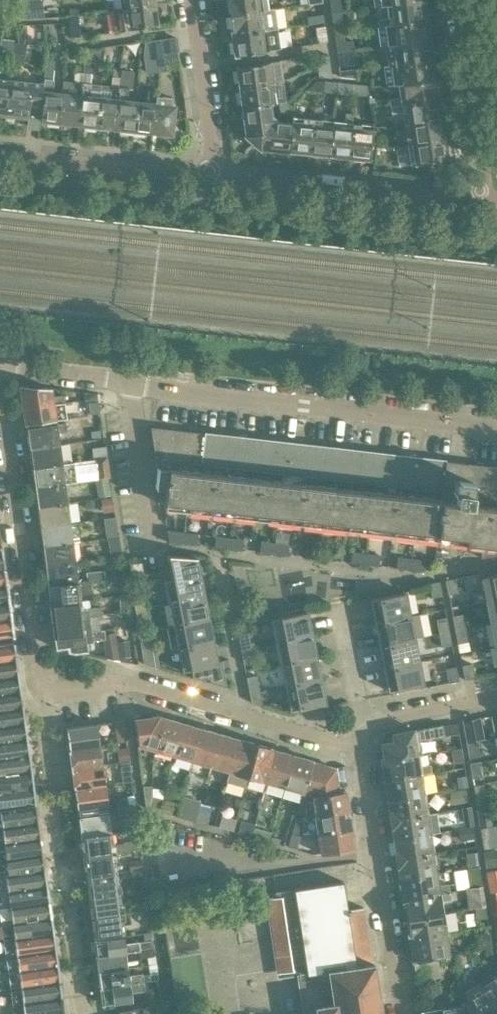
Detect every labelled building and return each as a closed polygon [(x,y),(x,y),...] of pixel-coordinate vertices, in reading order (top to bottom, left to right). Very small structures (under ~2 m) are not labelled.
[(121,8),(154,3),(154,0),(120,0),(121,8)] [(228,15),(268,9),(267,0),(226,0),(228,15)] [(331,12),(341,11),(342,10),(340,0),(329,0),(331,12)] [(390,24),(426,19),(423,0),(420,0),(387,5),(389,17),(377,19),(379,26),(390,24)] [(154,3),(121,8),(111,10),(114,30),(157,24),(154,3)] [(228,15),(231,34),(275,28),(276,28),(274,8),(268,9),(228,15)] [(341,11),(331,12),(333,26),(343,24),(341,16),(341,11)] [(324,23),(323,14),(306,16),(308,26),(324,23)] [(381,46),(393,44),(429,39),(426,19),(390,24),(379,26),(381,46)] [(275,28),(231,34),(234,55),(278,49),(275,28)] [(344,42),(343,34),(334,35),(336,53),(351,51),(353,51),(352,41),(344,42)] [(160,40),(162,53),(177,51),(175,38),(160,40)] [(388,65),(396,64),(431,59),(429,39),(393,44),(395,57),(387,58),(388,65)] [(144,54),(145,62),(155,61),(156,71),(164,69),(162,53),(160,40),(145,42),(144,54)] [(351,51),(336,53),(338,67),(353,65),(351,51)] [(328,55),(315,57),(318,77),(331,78),(328,55)] [(387,85),(398,84),(434,78),(431,59),(396,64),(388,65),(384,65),(387,85)] [(235,66),(238,87),(281,81),(281,80),(278,60),(235,66)] [(155,61),(145,62),(146,72),(156,71),(155,61)] [(107,127),(114,128),(121,70),(121,69),(113,68),(112,77),(111,77),(110,87),(100,86),(95,129),(107,130),(107,127)] [(46,124),(58,125),(61,94),(50,93),(53,70),(45,69),(40,120),(47,121),(46,124)] [(357,69),(339,71),(339,77),(355,80),(357,69)] [(121,131),(132,132),(135,102),(125,101),(126,88),(132,89),(134,71),(121,70),(114,128),(121,129),(121,131)] [(70,123),(77,124),(82,73),(74,72),(73,83),(72,95),(61,94),(58,125),(70,126),(70,123)] [(83,127),(95,129),(100,86),(90,85),(91,74),(82,73),(77,124),(84,125),(83,127)] [(389,105),(401,103),(437,98),(434,78),(398,84),(400,97),(388,98),(389,105)] [(5,116),(9,81),(0,80),(0,116),(5,116)] [(238,87),(241,106),(287,100),(287,99),(284,100),(282,80),(281,80),(281,81),(238,87)] [(9,81),(5,116),(27,119),(28,109),(40,111),(43,84),(9,81)] [(353,84),(338,82),(337,94),(352,95),(353,84)] [(367,86),(353,84),(352,95),(368,97),(367,86)] [(145,131),(151,132),(155,92),(147,91),(146,103),(135,102),(132,132),(144,134),(145,131)] [(155,92),(151,132),(160,133),(160,135),(171,137),(172,136),(174,136),(175,135),(176,134),(177,132),(177,131),(177,130),(177,129),(177,128),(176,126),(175,125),(173,124),(172,124),(174,106),(169,105),(170,98),(156,96),(156,92),(155,92)] [(401,103),(404,123),(440,118),(437,98),(401,103)] [(244,135),(252,143),(288,104),(287,100),(241,106),(245,134),(244,135)] [(261,148),(289,151),(292,117),(293,104),(288,104),(252,143),(259,149),(261,148)] [(328,155),(348,157),(352,124),(353,114),(345,113),(344,123),(332,122),(328,155)] [(289,151),(309,153),(312,119),(292,117),(289,151)] [(404,123),(407,143),(443,138),(440,118),(404,123)] [(309,153),(328,155),(332,122),(312,119),(309,153)] [(352,124),(348,157),(368,160),(372,126),(352,124)] [(443,138),(407,143),(410,164),(431,161),(431,162),(432,164),(432,165),(433,166),(435,167),(436,167),(437,168),(439,168),(440,167),(441,167),(443,166),(444,165),(445,164),(445,163),(446,162),(446,160),(446,159),(443,138)] [(19,388),(21,405),(51,401),(52,404),(63,402),(62,395),(51,397),(50,388),(23,385),(19,388)] [(51,401),(21,405),(24,424),(54,420),(53,411),(64,409),(63,402),(52,404),(51,401)] [(25,428),(27,448),(58,444),(57,433),(66,432),(65,422),(25,428)] [(159,488),(160,488),(159,498),(164,499),(163,505),(482,542),(480,558),(496,554),(496,472),(496,467),(467,463),(466,472),(446,469),(447,461),(150,427),(156,467),(157,467),(157,470),(159,488)] [(27,448),(30,467),(61,463),(58,444),(27,448)] [(30,467),(33,487),(63,483),(75,481),(72,462),(61,463),(30,467)] [(33,487),(35,507),(66,502),(63,483),(33,487)] [(35,507),(38,527),(69,522),(66,502),(35,507)] [(38,527),(40,546),(71,542),(69,522),(38,527)] [(167,530),(168,541),(183,543),(184,532),(167,530)] [(184,532),(183,543),(197,544),(198,534),(184,532)] [(214,546),(228,548),(230,538),(216,536),(214,546)] [(243,539),(230,538),(228,548),(242,550),(243,539)] [(260,552),(274,553),(275,543),(261,541),(260,552)] [(40,546),(43,566),(74,562),(71,542),(40,546)] [(289,545),(275,543),(274,553),(288,555),(289,545)] [(305,557),(319,559),(320,548),(306,547),(305,557)] [(320,548),(319,559),(333,560),(334,550),(320,548)] [(350,562),(364,564),(366,554),(352,552),(350,562)] [(163,579),(168,603),(203,596),(196,558),(166,554),(171,578),(163,579)] [(366,554),(364,564),(378,566),(380,555),(366,554)] [(396,568),(410,569),(411,559),(397,557),(396,568)] [(411,559),(410,569),(424,571),(425,561),(411,559)] [(43,566),(46,586),(76,581),(74,562),(43,566)] [(143,572),(141,562),(129,564),(131,574),(143,572)] [(84,573),(85,580),(89,580),(100,578),(99,571),(84,573)] [(486,601),(496,599),(496,574),(481,578),(484,591),(472,593),(474,603),(486,601)] [(445,581),(448,595),(458,593),(455,579),(445,581)] [(46,586),(49,605),(79,601),(78,594),(91,592),(89,580),(85,580),(76,581),(46,586)] [(429,584),(432,598),(442,596),(439,582),(429,584)] [(369,600),(374,623),(409,616),(405,593),(369,600)] [(132,596),(135,610),(145,608),(143,594),(132,596)] [(168,603),(172,625),(208,619),(203,596),(168,603)] [(490,623),(496,622),(496,599),(486,601),(490,623)] [(49,605),(51,621),(101,614),(100,610),(97,610),(97,607),(90,608),(88,600),(79,601),(49,605)] [(10,618),(7,601),(0,602),(0,619),(10,618)] [(145,608),(135,610),(137,623),(147,622),(145,608)] [(271,619),(276,642),(311,635),(307,612),(289,615),(271,619)] [(51,621),(53,636),(99,630),(97,618),(101,618),(101,614),(51,621)] [(374,623),(378,645),(414,638),(423,636),(419,614),(409,616),(374,623)] [(452,617),(455,630),(465,628),(462,615),(452,617)] [(0,619),(0,636),(12,635),(10,618),(0,619)] [(436,620),(439,633),(449,631),(446,618),(436,620)] [(171,649),(177,648),(212,641),(208,619),(172,625),(167,626),(171,649)] [(465,628),(455,630),(458,644),(468,642),(465,628)] [(99,630),(53,636),(54,647),(67,646),(67,650),(74,651),(86,650),(84,641),(104,638),(103,629),(99,630)] [(449,631),(439,633),(441,647),(452,645),(449,631)] [(105,634),(105,640),(103,641),(105,657),(117,660),(114,639),(113,633),(105,634)] [(238,635),(241,649),(251,647),(248,633),(238,635)] [(276,642),(280,665),(316,658),(311,635),(276,642)] [(139,638),(141,652),(152,650),(150,637),(139,638)] [(378,645),(383,668),(418,661),(414,638),(378,645)] [(118,661),(130,662),(129,657),(131,657),(128,641),(115,642),(118,661)] [(212,641),(177,648),(181,671),(191,670),(193,679),(227,688),(222,661),(216,662),(212,641)] [(15,659),(13,643),(0,645),(0,661),(15,659)] [(251,647),(241,649),(243,663),(254,661),(251,647)] [(154,667),(155,667),(154,667),(152,650),(141,652),(143,664),(154,667)] [(462,666),(465,680),(475,678),(469,651),(459,653),(462,666)] [(280,665),(285,687),(320,680),(316,658),(280,665)] [(17,675),(15,659),(0,661),(0,677),(17,675)] [(418,661),(383,668),(387,691),(423,684),(418,661)] [(446,669),(448,683),(459,681),(456,667),(446,669)] [(19,690),(17,675),(0,677),(0,693),(19,690)] [(246,678),(249,691),(259,689),(256,676),(246,678)] [(320,680),(285,687),(289,710),(325,703),(320,680)] [(251,703),(263,706),(259,689),(249,691),(251,703)] [(22,706),(19,690),(0,693),(0,709),(22,706)] [(24,722),(22,706),(0,709),(0,725),(24,722)] [(138,745),(155,750),(164,717),(158,716),(135,719),(138,745)] [(155,750),(173,756),(183,723),(164,717),(155,750)] [(478,718),(463,721),(467,742),(482,739),(478,718)] [(115,722),(118,742),(126,741),(123,721),(115,722)] [(26,738),(24,722),(0,725),(0,741),(26,738)] [(173,756),(192,761),(201,728),(183,723),(173,756)] [(65,729),(68,749),(99,745),(96,724),(65,729)] [(382,760),(421,754),(418,741),(444,736),(442,725),(393,734),(394,737),(387,738),(388,744),(382,744),(385,759),(382,760)] [(192,761),(210,766),(220,733),(201,728),(192,761)] [(210,766),(229,772),(238,739),(220,733),(210,766)] [(28,753),(26,738),(0,741),(0,757),(28,753)] [(245,787),(247,777),(257,743),(243,739),(242,740),(238,739),(229,772),(226,781),(245,787)] [(247,777),(266,782),(275,749),(270,748),(271,747),(257,743),(247,777)] [(68,749),(71,769),(102,765),(99,745),(68,749)] [(281,797),(284,788),(293,755),(275,749),(266,782),(263,792),(281,797)] [(30,769),(28,753),(0,757),(0,773),(30,769)] [(382,760),(385,780),(422,774),(431,773),(430,764),(421,766),(419,755),(421,755),(421,754),(382,760)] [(284,788),(303,793),(312,760),(293,755),(284,788)] [(311,796),(338,792),(335,768),(312,761),(312,760),(303,793),(311,796)] [(71,769),(73,789),(104,785),(102,765),(71,769)] [(32,786),(30,769),(0,773),(0,790),(32,786)] [(385,780),(388,800),(425,794),(422,774),(385,780)] [(104,785),(73,789),(76,809),(107,805),(104,785)] [(0,790),(0,806),(34,802),(32,786),(0,790)] [(311,796),(314,815),(348,810),(345,791),(338,792),(311,796)] [(388,800),(391,820),(428,814),(425,794),(388,800)] [(37,822),(35,806),(0,810),(0,813),(1,818),(0,818),(0,827),(37,822)] [(314,815),(317,834),(351,829),(348,810),(314,815)] [(77,817),(80,837),(110,833),(108,813),(77,817)] [(391,820),(394,839),(431,833),(428,814),(391,820)] [(4,842),(39,837),(37,822),(0,827),(0,835),(3,834),(4,842)] [(351,829),(317,834),(320,853),(354,848),(351,829)] [(80,837),(82,857),(113,853),(139,849),(137,840),(123,842),(123,843),(112,844),(110,833),(80,837)] [(394,839),(397,859),(434,853),(431,833),(394,839)] [(41,854),(39,837),(4,842),(5,849),(0,850),(0,859),(41,854)] [(82,857),(85,876),(116,872),(113,853),(82,857)] [(397,859),(400,879),(437,873),(434,853),(397,859)] [(43,870),(41,854),(0,859),(0,875),(43,870)] [(45,885),(43,870),(0,875),(0,892),(45,885)] [(496,892),(496,870),(485,872),(489,894),(496,892)] [(85,876),(88,896),(118,892),(116,872),(85,876)] [(400,879),(403,899),(449,891),(448,884),(439,885),(437,873),(400,879)] [(276,897),(266,899),(272,940),(278,945),(282,973),(306,969),(307,974),(328,971),(372,963),(363,907),(347,910),(343,881),(275,892),(276,897)] [(48,901),(45,885),(0,892),(0,908),(48,901)] [(403,899),(406,918),(443,913),(442,900),(450,899),(449,891),(403,899)] [(88,896),(90,916),(129,911),(129,910),(121,911),(118,892),(88,896)] [(489,894),(492,914),(496,913),(496,892),(489,894)] [(1,924),(50,918),(48,901),(0,908),(0,920),(1,924)] [(129,911),(90,916),(93,936),(123,932),(122,924),(131,923),(129,911)] [(406,918),(409,938),(446,932),(443,913),(406,918)] [(1,924),(3,939),(52,933),(50,918),(1,924)] [(446,932),(409,938),(413,960),(450,954),(446,932)] [(3,939),(5,955),(54,949),(52,933),(3,939)] [(93,940),(96,956),(153,949),(152,940),(124,944),(123,936),(93,940)] [(5,955),(7,971),(56,965),(54,949),(5,955)] [(96,956),(98,972),(127,968),(126,961),(140,959),(140,958),(154,956),(153,949),(96,956)] [(413,964),(416,980),(440,976),(437,960),(413,964)] [(372,963),(328,971),(328,972),(329,972),(333,1003),(303,1008),(304,1013),(381,1013),(378,997),(373,965),(373,963),(372,963)] [(7,971),(9,987),(58,981),(56,965),(7,971)] [(98,972),(100,987),(143,982),(158,980),(157,973),(158,973),(157,968),(149,969),(149,974),(142,975),(142,973),(128,975),(127,968),(98,972)] [(480,988),(496,1013),(496,973),(490,977),(492,981),(480,988)] [(9,987),(11,1003),(60,997),(58,981),(9,987)] [(143,982),(100,987),(102,1003),(131,1000),(130,992),(144,990),(143,982)] [(480,988),(477,983),(464,991),(466,996),(468,1000),(465,1002),(465,1005),(466,1013),(496,1013),(480,988)] [(464,991),(460,991),(462,1005),(465,1005),(465,1002),(468,1000),(466,996),(464,991)] [(62,1013),(60,997),(11,1003),(12,1013),(51,1013),(62,1013)] [(421,1013),(463,1013),(462,1005),(420,1012),(421,1013)]
